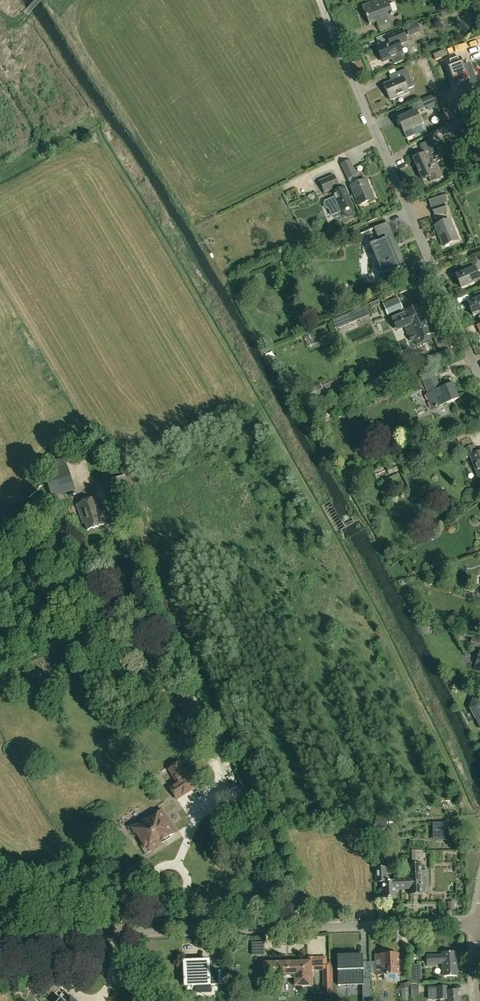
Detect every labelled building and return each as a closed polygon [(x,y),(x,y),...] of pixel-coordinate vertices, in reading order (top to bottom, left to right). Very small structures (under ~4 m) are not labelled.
[(369,24),(378,21),(380,27),(395,22),(397,25),(403,23),(400,16),(394,18),(387,0),(380,0),(362,6),(369,24)] [(409,36),(421,31),(417,21),(405,26),(409,36)] [(378,47),(383,62),(402,55),(399,46),(407,42),(402,30),(387,35),(390,42),(378,47)] [(460,58),(447,63),(455,85),(468,80),(471,88),(478,85),(470,63),(463,66),(460,58)] [(407,68),(399,71),(402,78),(385,85),(391,100),(410,93),(409,89),(414,87),(407,68)] [(434,94),(419,101),(420,101),(423,108),(427,107),(428,110),(435,107),(434,104),(438,102),(434,94)] [(412,113),(398,119),(407,139),(415,136),(412,129),(421,125),(416,111),(423,108),(420,101),(409,106),(412,113)] [(442,123),(448,120),(445,113),(438,116),(442,123)] [(432,139),(420,144),(425,154),(414,158),(424,180),(430,177),(432,182),(444,177),(437,159),(435,160),(432,153),(437,151),(432,139)] [(351,160),(342,164),(349,179),(358,175),(351,160)] [(320,181),(325,193),(340,187),(335,174),(320,181)] [(367,179),(351,186),(359,206),(375,199),(367,179)] [(348,195),(347,192),(345,187),(335,191),(337,197),(336,197),(337,199),(329,203),(334,215),(341,212),(343,216),(348,218),(353,216),(355,211),(353,207),(354,207),(349,195),(348,195)] [(448,212),(445,204),(432,208),(435,216),(448,212)] [(444,246),(459,240),(451,219),(436,225),(444,246)] [(389,222),(375,228),(381,241),(377,243),(377,242),(371,244),(384,275),(392,271),(393,274),(408,268),(389,222)] [(479,260),(465,266),(467,271),(457,275),(463,288),(479,281),(479,278),(477,272),(479,271),(479,263),(479,260)] [(477,293),(479,299),(469,303),(475,316),(479,314),(479,292),(477,293)] [(421,304),(404,311),(398,297),(382,304),(389,318),(391,317),(395,326),(397,331),(405,328),(411,343),(415,341),(417,345),(433,338),(431,334),(434,333),(431,326),(428,327),(424,319),(427,318),(421,304)] [(425,392),(428,391),(429,394),(427,395),(433,409),(460,398),(454,383),(441,388),(434,372),(422,377),(421,376),(416,378),(421,389),(424,388),(425,392)] [(306,390),(311,400),(325,394),(321,384),(306,390)] [(474,445),(465,449),(468,457),(471,456),(479,477),(479,452),(478,453),(474,445)] [(76,490),(74,486),(64,457),(52,461),(56,474),(45,477),(52,498),(76,490)] [(399,471),(399,468),(405,466),(403,461),(387,467),(390,475),(399,471)] [(125,477),(110,482),(115,495),(125,492),(123,486),(128,485),(125,477)] [(105,526),(103,519),(105,518),(98,498),(77,505),(84,525),(86,524),(88,531),(105,526)] [(428,574),(426,580),(432,582),(435,576),(428,574)] [(473,637),(471,645),(479,648),(479,639),(473,637)] [(26,659),(50,648),(48,642),(23,653),(26,659)] [(174,690),(178,697),(183,695),(178,687),(174,690)] [(171,788),(177,797),(178,800),(198,787),(181,763),(169,771),(178,784),(171,788)] [(175,834),(176,834),(162,810),(156,814),(157,815),(147,821),(149,823),(135,831),(141,840),(140,841),(141,842),(146,839),(153,851),(163,845),(161,843),(175,834)] [(376,820),(376,828),(389,828),(389,820),(376,820)] [(445,822),(433,823),(433,837),(445,837),(445,822)] [(421,864),(416,864),(415,851),(410,851),(411,878),(398,879),(398,885),(401,884),(402,889),(411,889),(412,895),(423,895),(423,892),(426,892),(425,885),(422,885),(421,864)] [(396,890),(402,889),(401,884),(398,885),(398,879),(394,879),(394,882),(387,882),(386,867),(376,867),(377,883),(383,882),(384,899),(397,899),(396,890)] [(457,952),(444,953),(444,955),(428,956),(428,967),(435,967),(435,964),(444,964),(444,976),(457,976),(457,952)] [(375,956),(376,976),(403,975),(403,963),(399,963),(398,955),(375,956)] [(363,957),(338,957),(339,986),(362,986),(362,990),(371,989),(371,980),(364,980),(363,957)] [(275,962),(266,963),(266,975),(275,975),(275,977),(294,976),(295,987),(313,986),(313,970),(315,970),(314,958),(309,958),(309,962),(303,962),(302,961),(275,961),(275,962)] [(185,964),(186,986),(186,987),(209,987),(209,986),(219,985),(218,969),(210,969),(210,960),(197,961),(197,964),(185,964)] [(421,972),(412,973),(413,984),(421,984),(421,972)] [(22,991),(16,979),(9,983),(15,994),(22,991)] [(409,988),(408,979),(400,980),(400,989),(402,989),(403,1000),(409,1000),(409,988)] [(323,984),(323,996),(324,996),(324,999),(331,999),(331,995),(332,995),(332,984),(323,984)] [(419,994),(419,986),(411,986),(411,994),(419,994)] [(459,990),(449,991),(449,987),(437,987),(429,988),(430,1000),(441,1000),(460,1000),(459,990)] [(70,997),(70,998),(65,993),(59,998),(62,1000),(61,1000),(75,1000),(70,997)]
